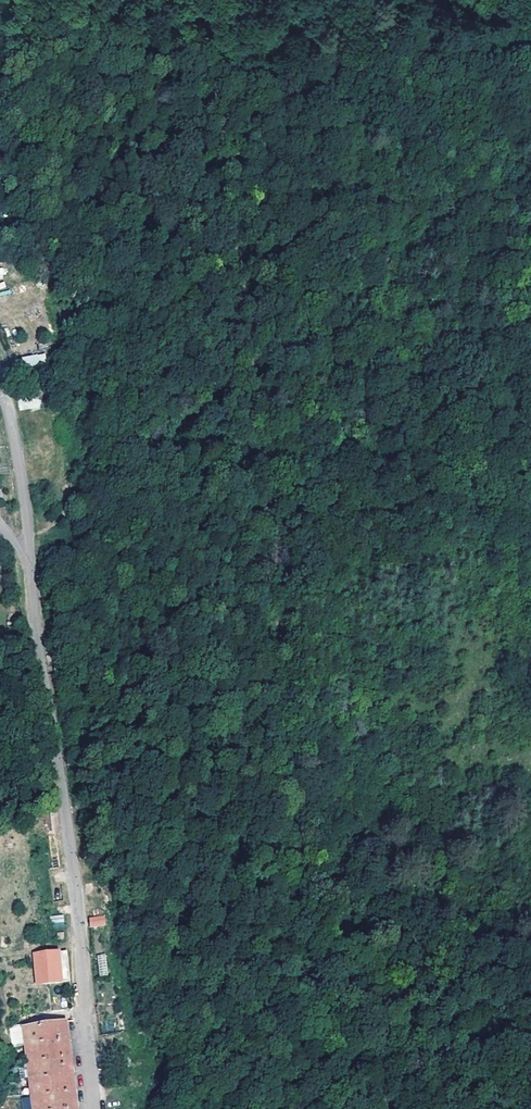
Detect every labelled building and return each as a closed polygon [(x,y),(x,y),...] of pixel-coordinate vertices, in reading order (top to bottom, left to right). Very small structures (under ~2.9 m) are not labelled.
[(8,333),(10,337),(7,339),(6,342),(7,346),(11,348),(14,347),(16,345),(17,342),(15,338),(12,337),(0,313),(0,336),(8,333)] [(21,356),(22,367),(46,365),(45,354),(21,356)] [(50,916),(52,930),(65,927),(62,914),(50,916)] [(104,915),(88,917),(89,927),(105,925),(104,915)] [(55,951),(33,954),(37,984),(58,981),(55,951)] [(106,954),(97,955),(99,975),(107,975),(106,954)] [(58,1033),(56,1016),(13,1021),(15,1038),(37,1036),(38,1042),(43,1041),(42,1035),(58,1033)] [(115,1031),(115,1023),(100,1024),(101,1032),(115,1031)] [(61,1052),(59,1042),(43,1044),(43,1041),(38,1042),(37,1036),(15,1038),(17,1057),(61,1052)] [(62,1067),(61,1052),(17,1057),(20,1073),(42,1070),(42,1074),(47,1074),(46,1069),(62,1067)] [(64,1084),(63,1076),(48,1078),(47,1074),(42,1074),(42,1070),(20,1073),(22,1089),(64,1084)] [(65,1092),(64,1084),(22,1089),(23,1105),(45,1103),(45,1099),(50,1098),(50,1095),(65,1092)] [(66,1100),(51,1102),(50,1098),(45,1099),(45,1103),(23,1105),(24,1108),(67,1108),(66,1100)]
